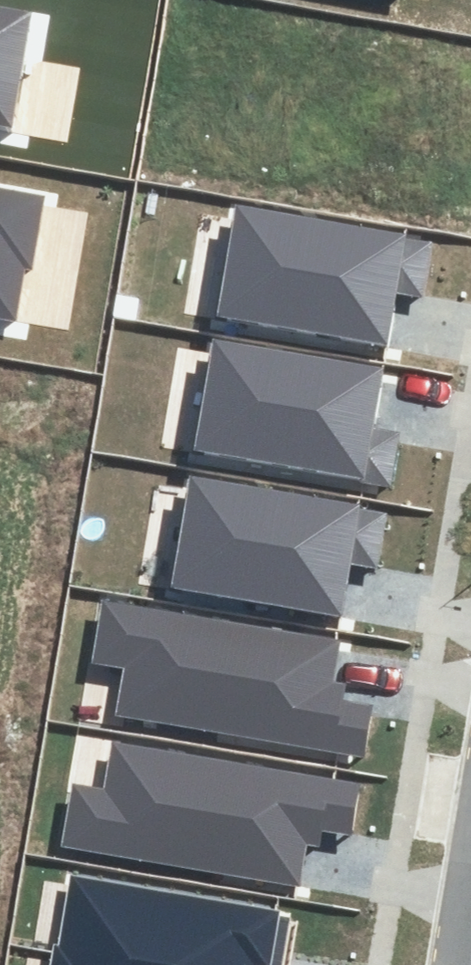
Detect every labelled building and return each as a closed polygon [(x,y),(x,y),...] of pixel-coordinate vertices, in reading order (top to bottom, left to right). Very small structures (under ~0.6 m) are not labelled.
[(19,136),(40,14),(0,7),(0,133),(19,136)] [(14,323),(37,205),(0,198),(0,321),(14,323)] [(242,206),(222,315),(388,345),(398,292),(426,297),(436,242),(242,206)] [(377,374),(211,343),(191,452),(386,487),(396,433),(367,427),(377,374)] [(197,477),(177,585),(343,616),(353,562),(382,567),(392,513),(197,477)] [(105,608),(96,660),(122,665),(114,713),(356,754),(366,698),(325,691),(332,646),(105,608)] [(96,794),(70,790),(61,842),(289,880),(297,835),(337,841),(347,786),(104,745),(96,794)] [(55,947),(161,964),(287,964),(297,911),(68,871),(55,947)] [(55,947),(51,964),(161,964),(55,947)]
